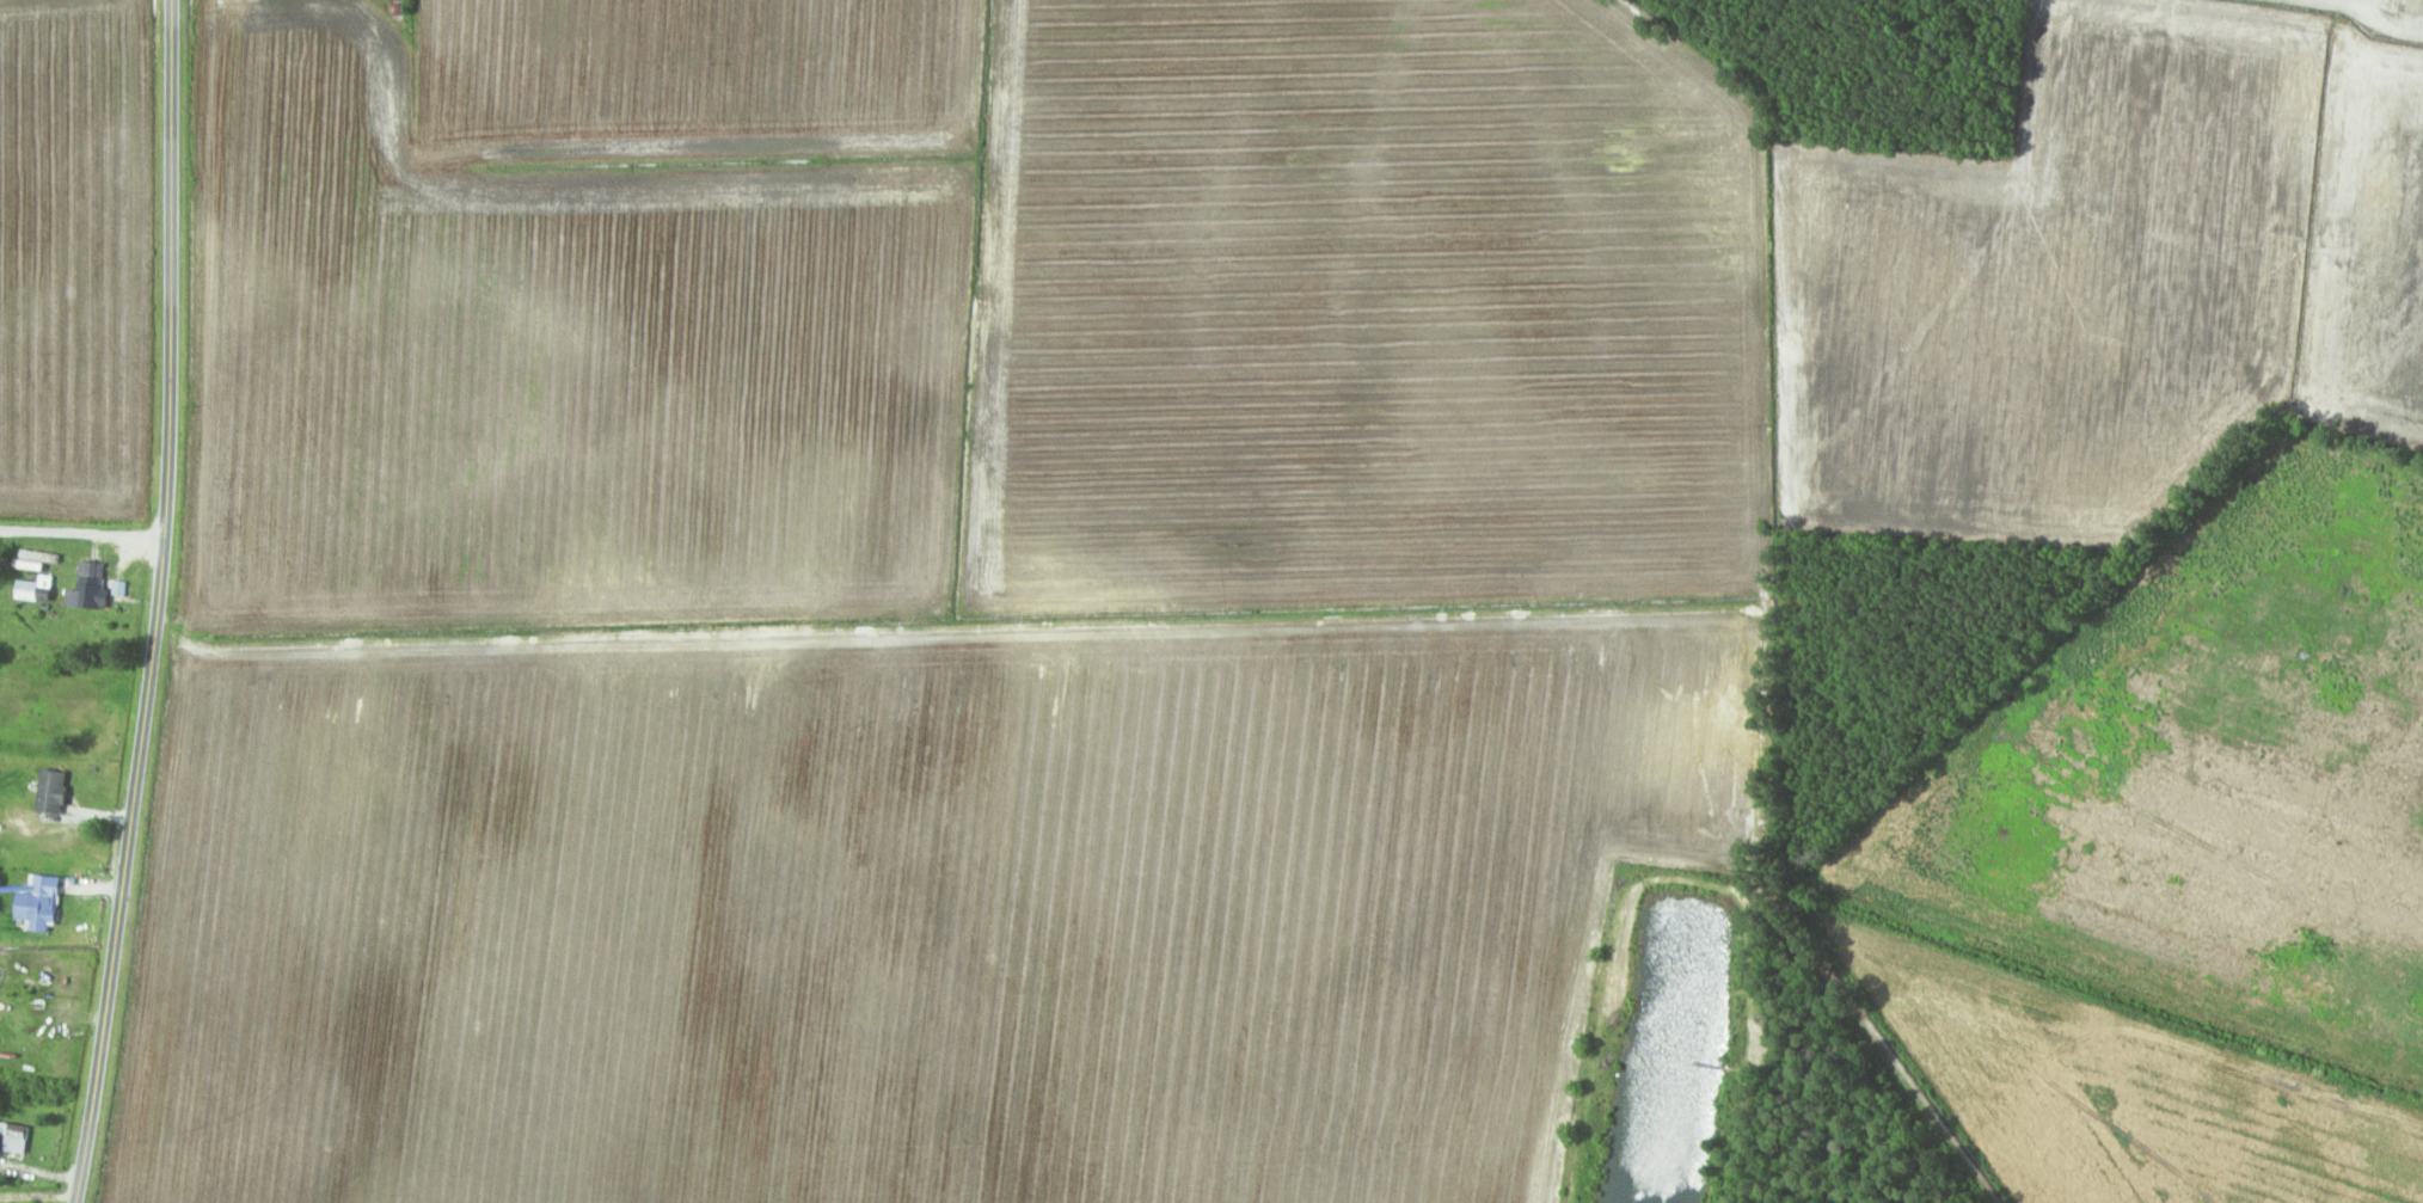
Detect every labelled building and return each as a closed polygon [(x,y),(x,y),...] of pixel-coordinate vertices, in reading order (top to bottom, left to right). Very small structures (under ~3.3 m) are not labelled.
[(39,595),(53,595),(53,576),(39,576),(39,595)] [(109,608),(109,577),(71,577),(71,608),(109,608)] [(64,816),(70,773),(44,769),(37,811),(64,816)] [(33,931),(54,932),(56,876),(35,875),(35,893),(20,892),(18,919),(33,920),(33,931)] [(30,1126),(3,1122),(0,1140),(0,1150),(26,1154),(30,1126)]
